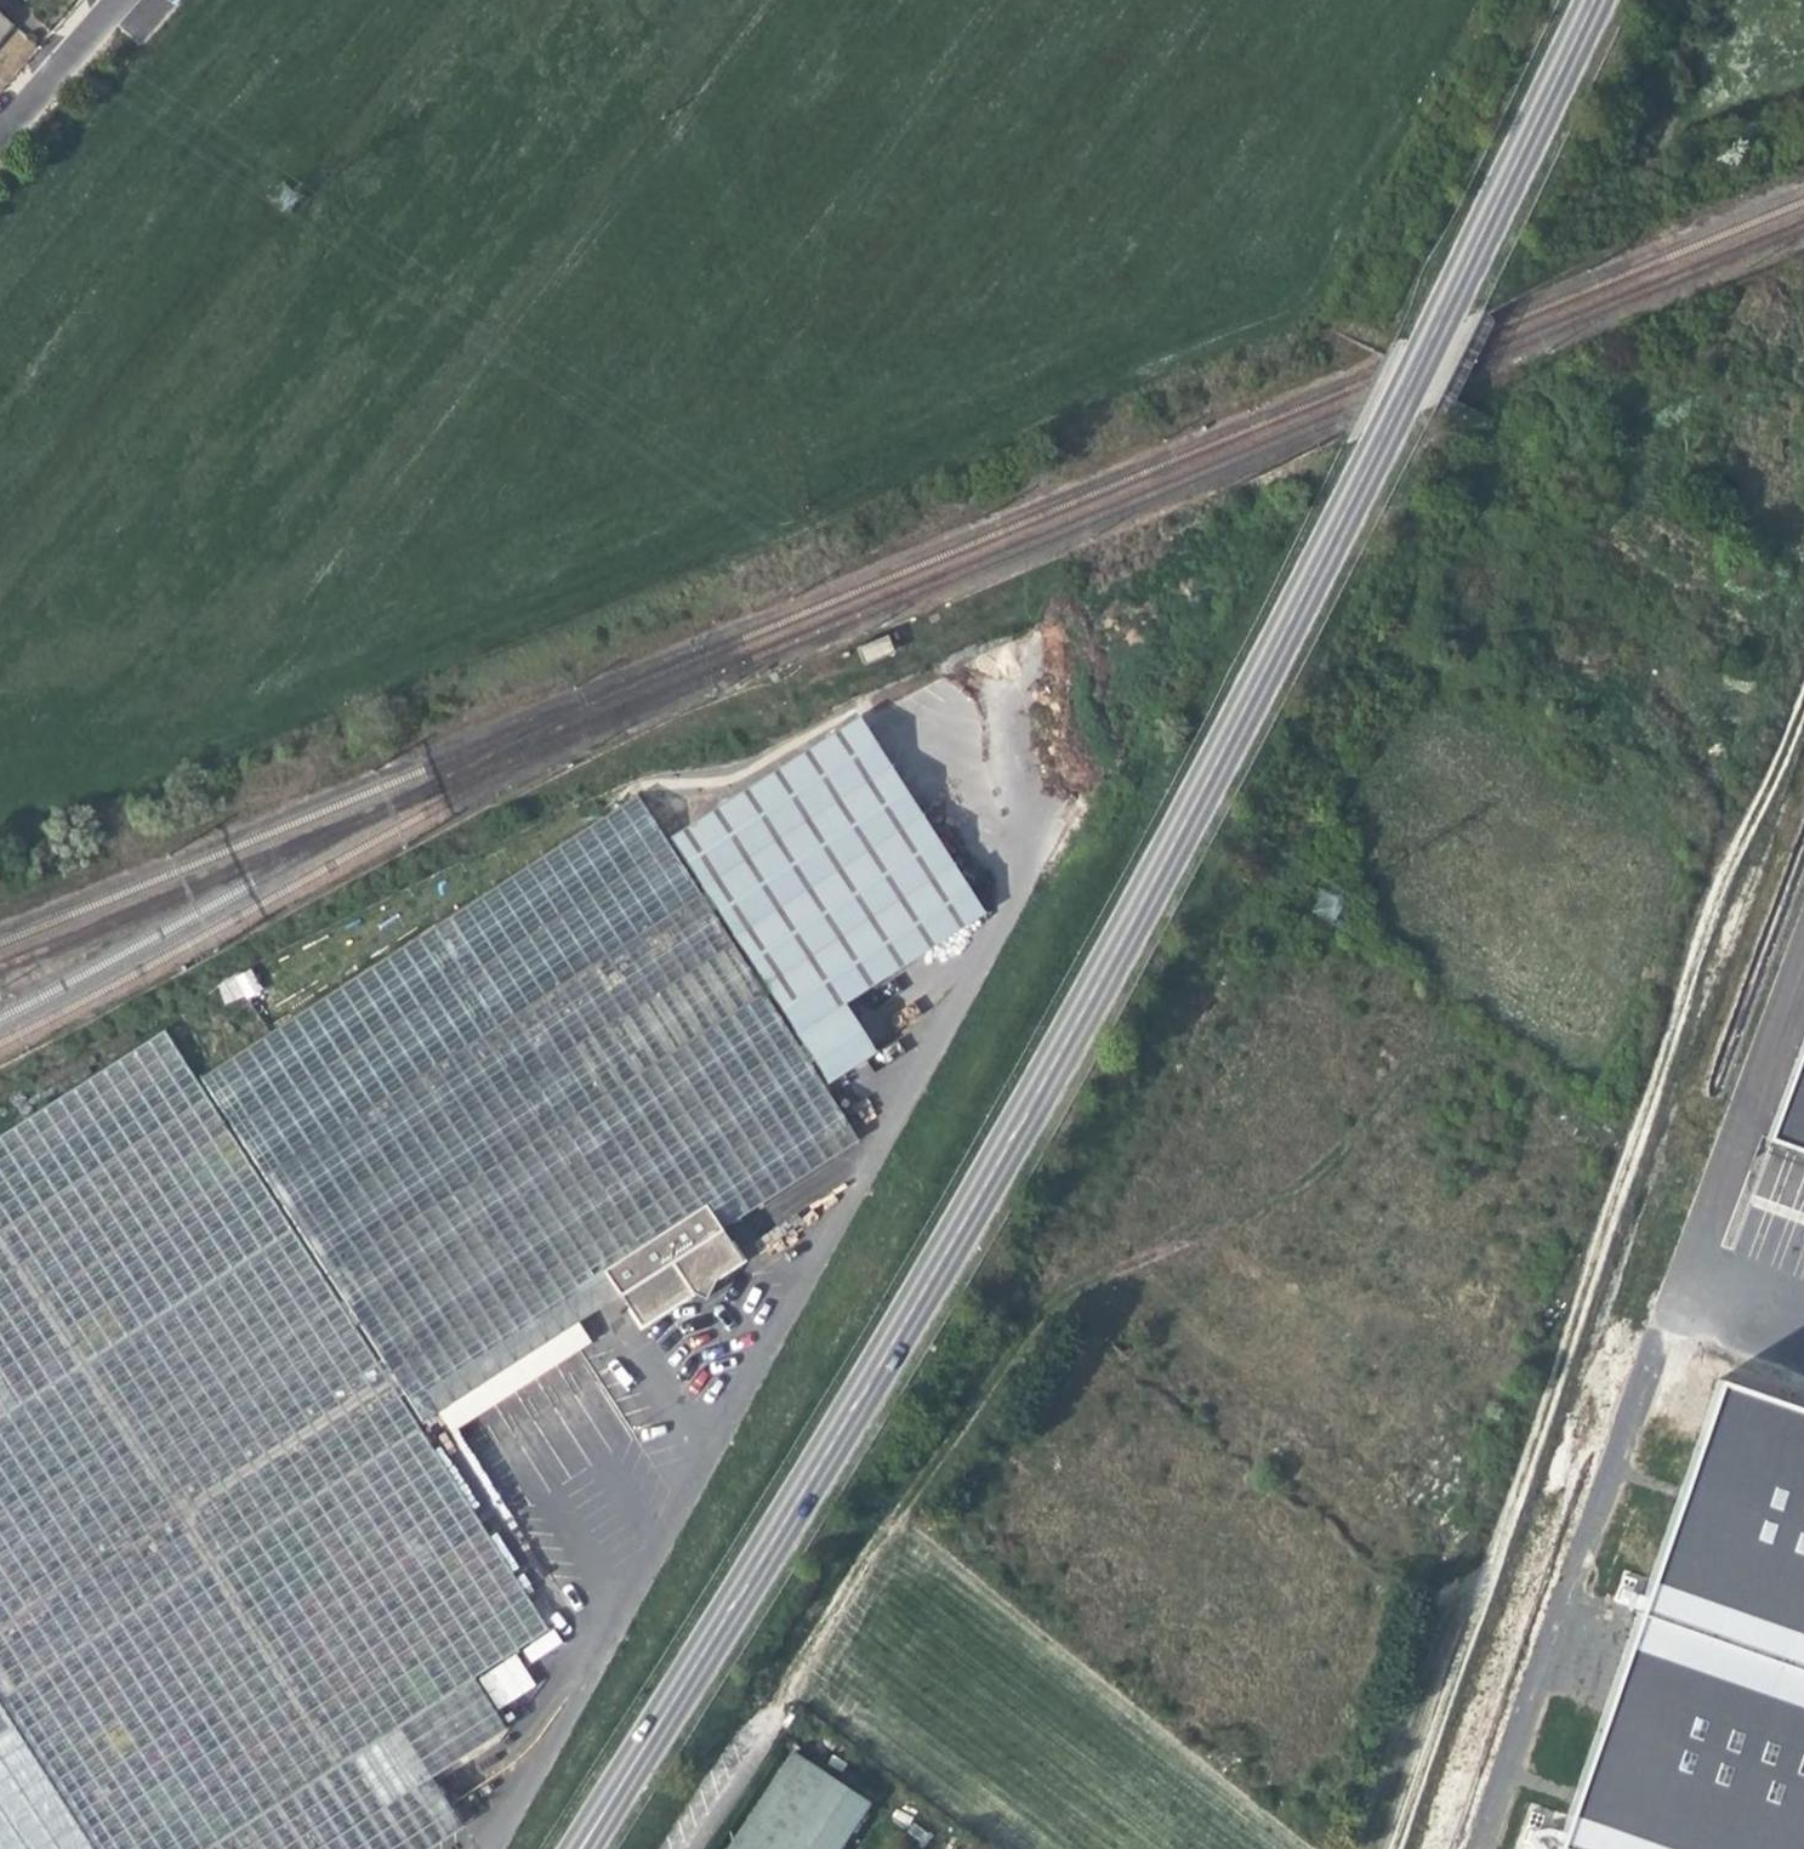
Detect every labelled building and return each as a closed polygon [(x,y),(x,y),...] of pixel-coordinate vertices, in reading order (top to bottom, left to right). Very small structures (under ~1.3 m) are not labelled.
[(666,838),(792,1036),(840,1005),(977,915),(853,718),(666,838)] [(851,1143),(633,800),(197,1079),(417,1422),(613,1296),(664,1263),(715,1230),(851,1143)] [(217,980),(222,1003),(260,993),(254,970),(217,980)] [(872,1052),(840,1005),(792,1036),(822,1083),(872,1052)] [(158,1032),(0,1134),(0,1699),(96,1848),(426,1848),(461,1827),(449,1807),(433,1782),(429,1776),(502,1729),(471,1677),(533,1636),(542,1630),(158,1032)] [(1768,1137),(1803,1150),(1803,1040),(1768,1137)] [(664,1263),(613,1296),(633,1326),(685,1293),(700,1300),(711,1276),(735,1261),(715,1230),(664,1263)] [(1708,1384),(1567,1848),(1803,1848),(1803,1413),(1708,1384)] [(0,1712),(0,1848),(88,1848),(0,1712)] [(867,1802),(790,1751),(725,1848),(836,1848),(867,1802)]
